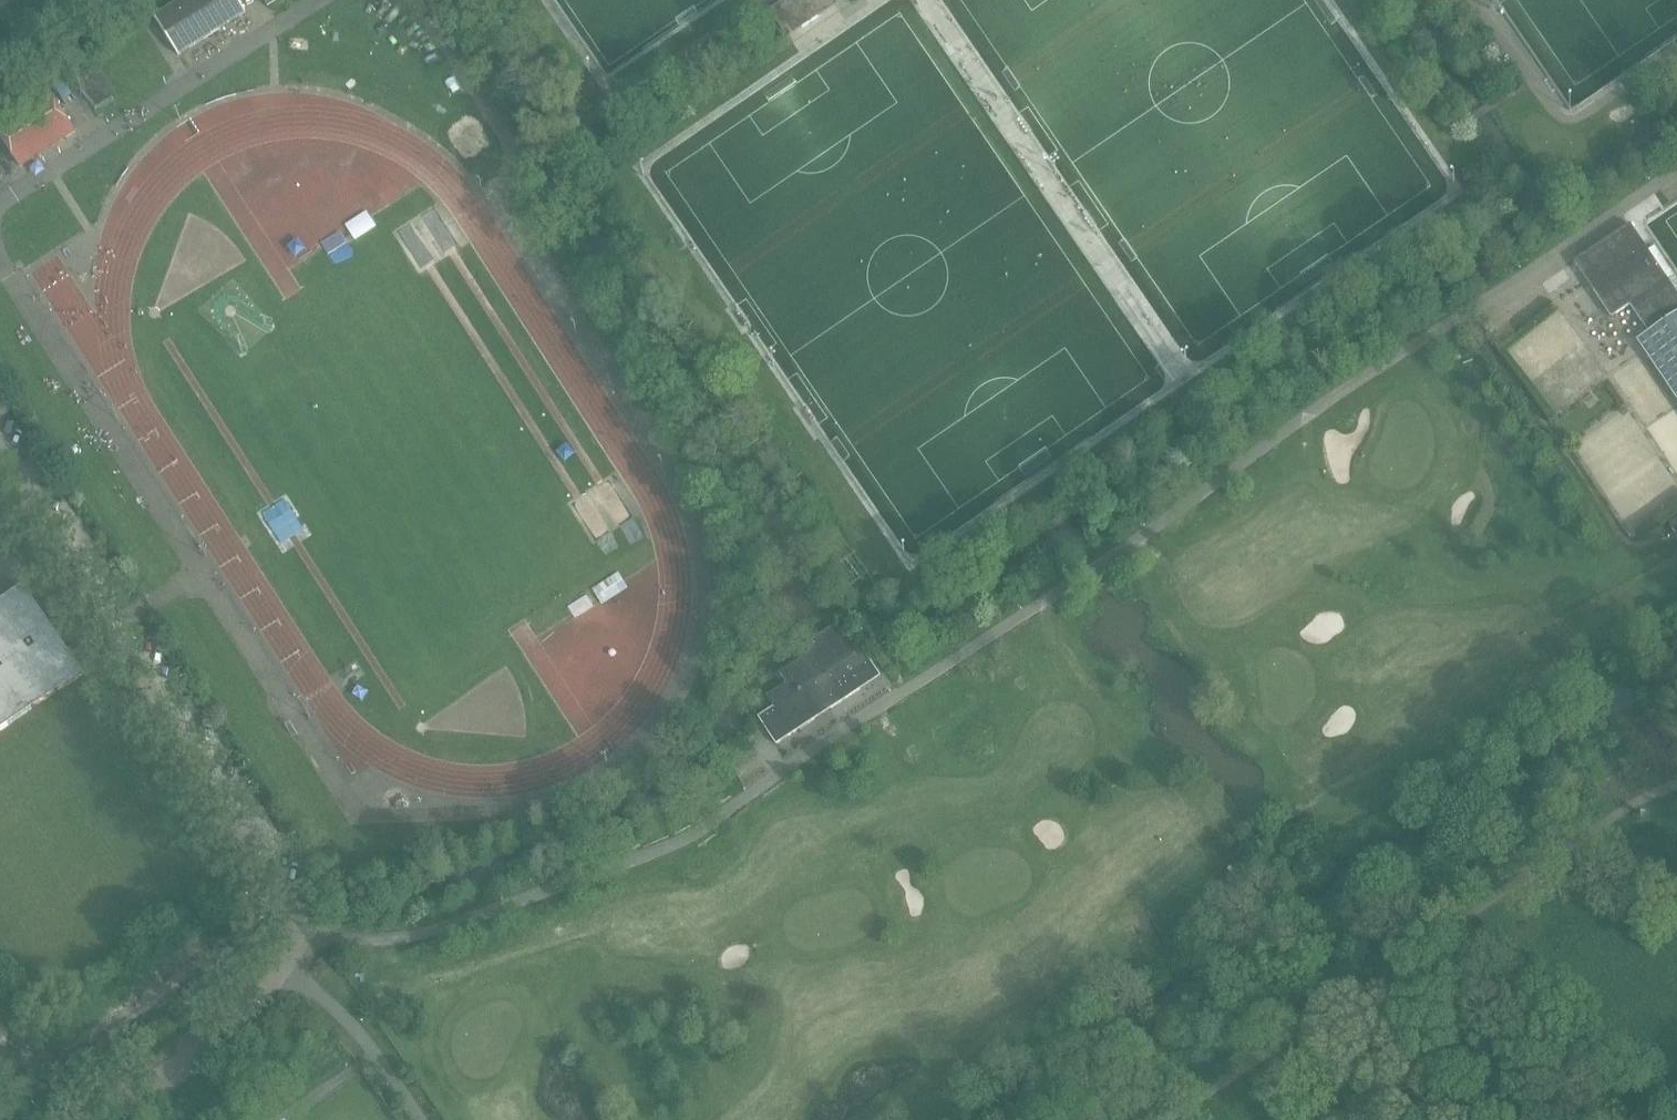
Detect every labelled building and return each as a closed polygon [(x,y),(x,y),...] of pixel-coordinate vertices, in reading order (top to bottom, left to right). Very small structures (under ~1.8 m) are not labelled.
[(246,12),(238,0),(182,0),(155,17),(179,55),(246,12)] [(770,11),(788,38),(838,4),(835,0),(786,0),(770,11)] [(0,117),(0,134),(20,166),(75,131),(47,87),(0,117)] [(1637,341),(1676,400),(1676,293),(1630,225),(1575,262),(1612,317),(1631,305),(1650,333),(1637,341)] [(84,675),(25,587),(0,603),(0,732),(84,675)] [(781,673),(788,684),(768,696),(775,707),(759,718),(777,745),(881,676),(863,649),(855,654),(836,625),(799,650),(804,658),(781,673)] [(1292,866),(1282,872),(1290,882),(1299,876),(1292,866)]
